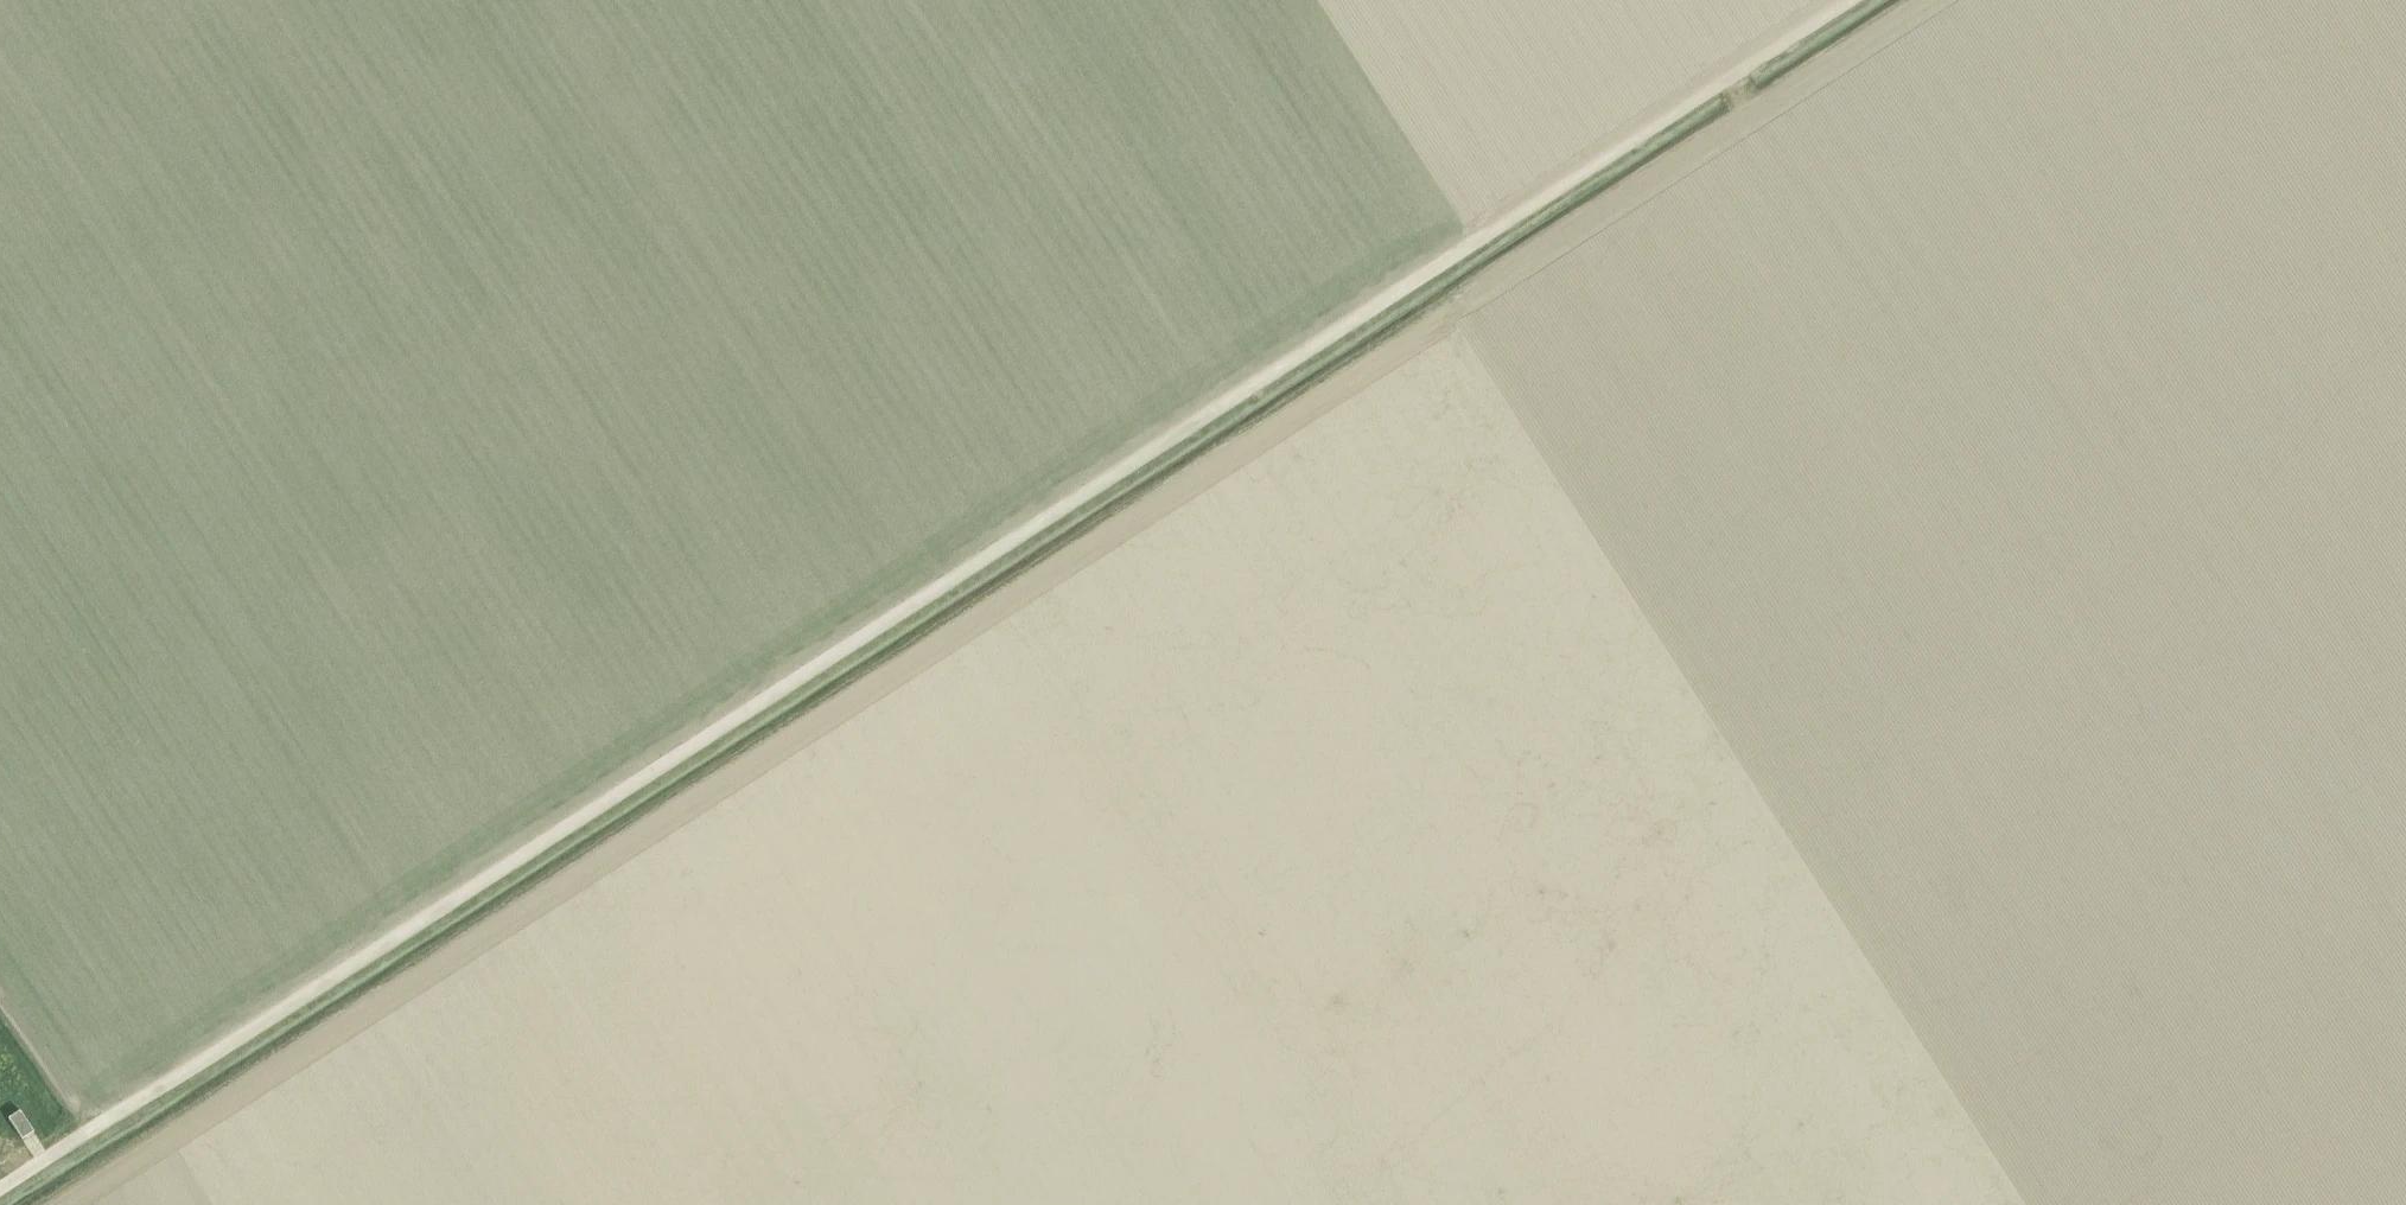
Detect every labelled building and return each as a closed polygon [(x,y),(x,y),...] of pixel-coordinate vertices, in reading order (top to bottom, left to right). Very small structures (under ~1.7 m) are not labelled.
[(7,1118),(21,1139),(32,1131),(19,1110),(7,1118)]
